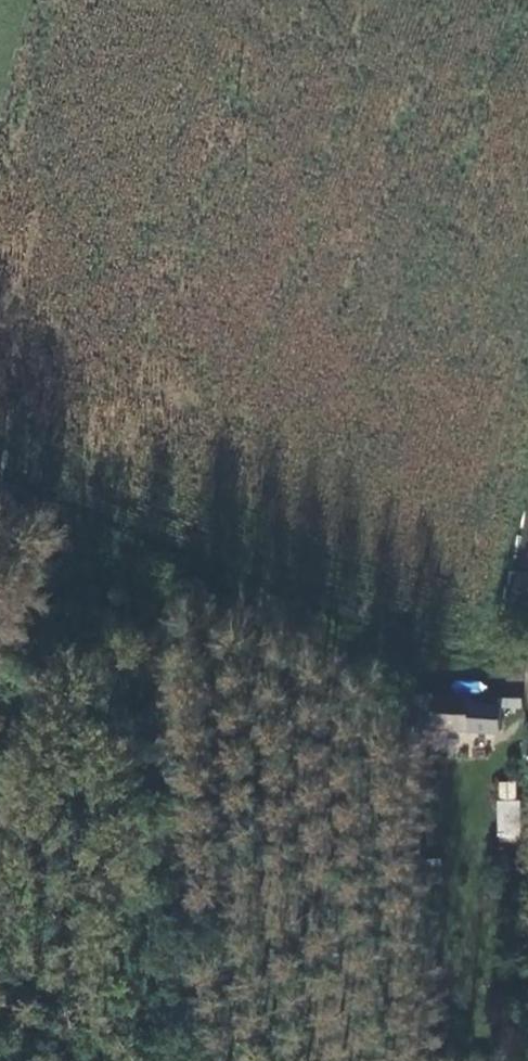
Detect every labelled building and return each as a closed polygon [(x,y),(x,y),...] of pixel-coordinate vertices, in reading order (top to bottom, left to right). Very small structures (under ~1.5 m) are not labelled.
[(467,734),(501,735),(508,705),(472,703),(471,696),(421,694),(418,731),(437,732),(442,739),(462,740),(467,734)] [(500,782),(500,802),(518,802),(518,782),(500,782)] [(500,802),(498,802),(498,837),(522,837),(522,802),(518,802),(500,802)]
